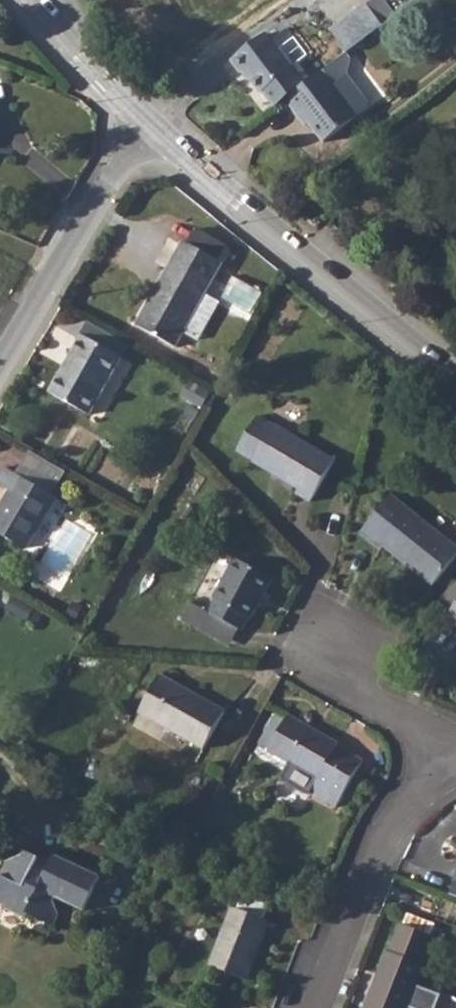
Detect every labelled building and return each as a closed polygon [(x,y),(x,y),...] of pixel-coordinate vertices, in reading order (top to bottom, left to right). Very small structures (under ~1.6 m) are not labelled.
[(383,26),(396,16),(384,0),(374,0),(367,5),(383,26)] [(347,53),(383,26),(367,5),(366,4),(330,31),(347,53)] [(264,92),(276,108),(286,100),(311,80),(298,63),(292,68),(266,33),(230,61),(240,74),(244,70),(262,93),(264,92)] [(311,80),(286,100),(297,114),(300,112),(324,143),(367,110),(369,103),(348,76),(352,59),(347,53),(311,80)] [(195,230),(187,243),(183,241),(136,325),(141,329),(134,341),(169,360),(184,333),(197,341),(218,302),(205,295),(223,264),(219,262),(227,248),(195,230)] [(129,344),(89,322),(71,355),(75,358),(66,375),(61,372),(50,393),(90,415),(129,344)] [(211,394),(191,382),(182,397),(203,408),(211,394)] [(236,391),(230,387),(226,394),(232,398),(236,391)] [(297,494),(311,502),(335,460),(275,425),(274,427),(257,417),(237,451),(254,461),(253,463),(299,490),(297,494)] [(32,451),(18,475),(50,494),(65,470),(32,451)] [(5,467),(0,476),(0,484),(11,491),(0,509),(0,535),(25,549),(56,497),(50,494),(18,475),(5,467)] [(434,585),(455,558),(455,547),(391,495),(360,533),(382,550),(384,546),(434,585)] [(216,599),(209,612),(240,629),(242,630),(249,618),(252,619),(274,579),(236,558),(214,597),(216,599)] [(437,605),(449,614),(447,618),(455,625),(455,582),(437,605)] [(42,616),(12,598),(6,609),(36,626),(42,616)] [(196,627),(206,610),(192,602),(182,620),(196,627)] [(82,608),(74,603),(68,614),(76,619),(82,608)] [(209,612),(206,610),(196,627),(230,646),(240,629),(209,612)] [(140,712),(204,750),(225,712),(159,676),(140,712)] [(310,793),(336,807),(363,761),(337,746),(338,744),(289,716),(285,721),(276,715),(259,744),(268,749),(268,751),(318,780),(310,793)] [(105,769),(93,763),(87,775),(100,781),(105,769)] [(381,772),(372,766),(364,780),(373,785),(381,772)] [(84,910),(100,877),(54,855),(50,864),(42,860),(38,858),(25,851),(21,858),(5,863),(0,874),(0,904),(5,906),(4,908),(26,919),(28,914),(36,918),(54,926),(58,915),(54,902),(56,897),(84,910)] [(209,965),(246,980),(269,921),(265,919),(269,910),(266,904),(247,897),(241,900),(237,909),(232,906),(209,965)] [(425,966),(423,965),(434,937),(401,924),(390,952),(387,951),(365,1007),(409,1007),(425,966)] [(159,974),(151,971),(144,989),(152,992),(159,974)]
